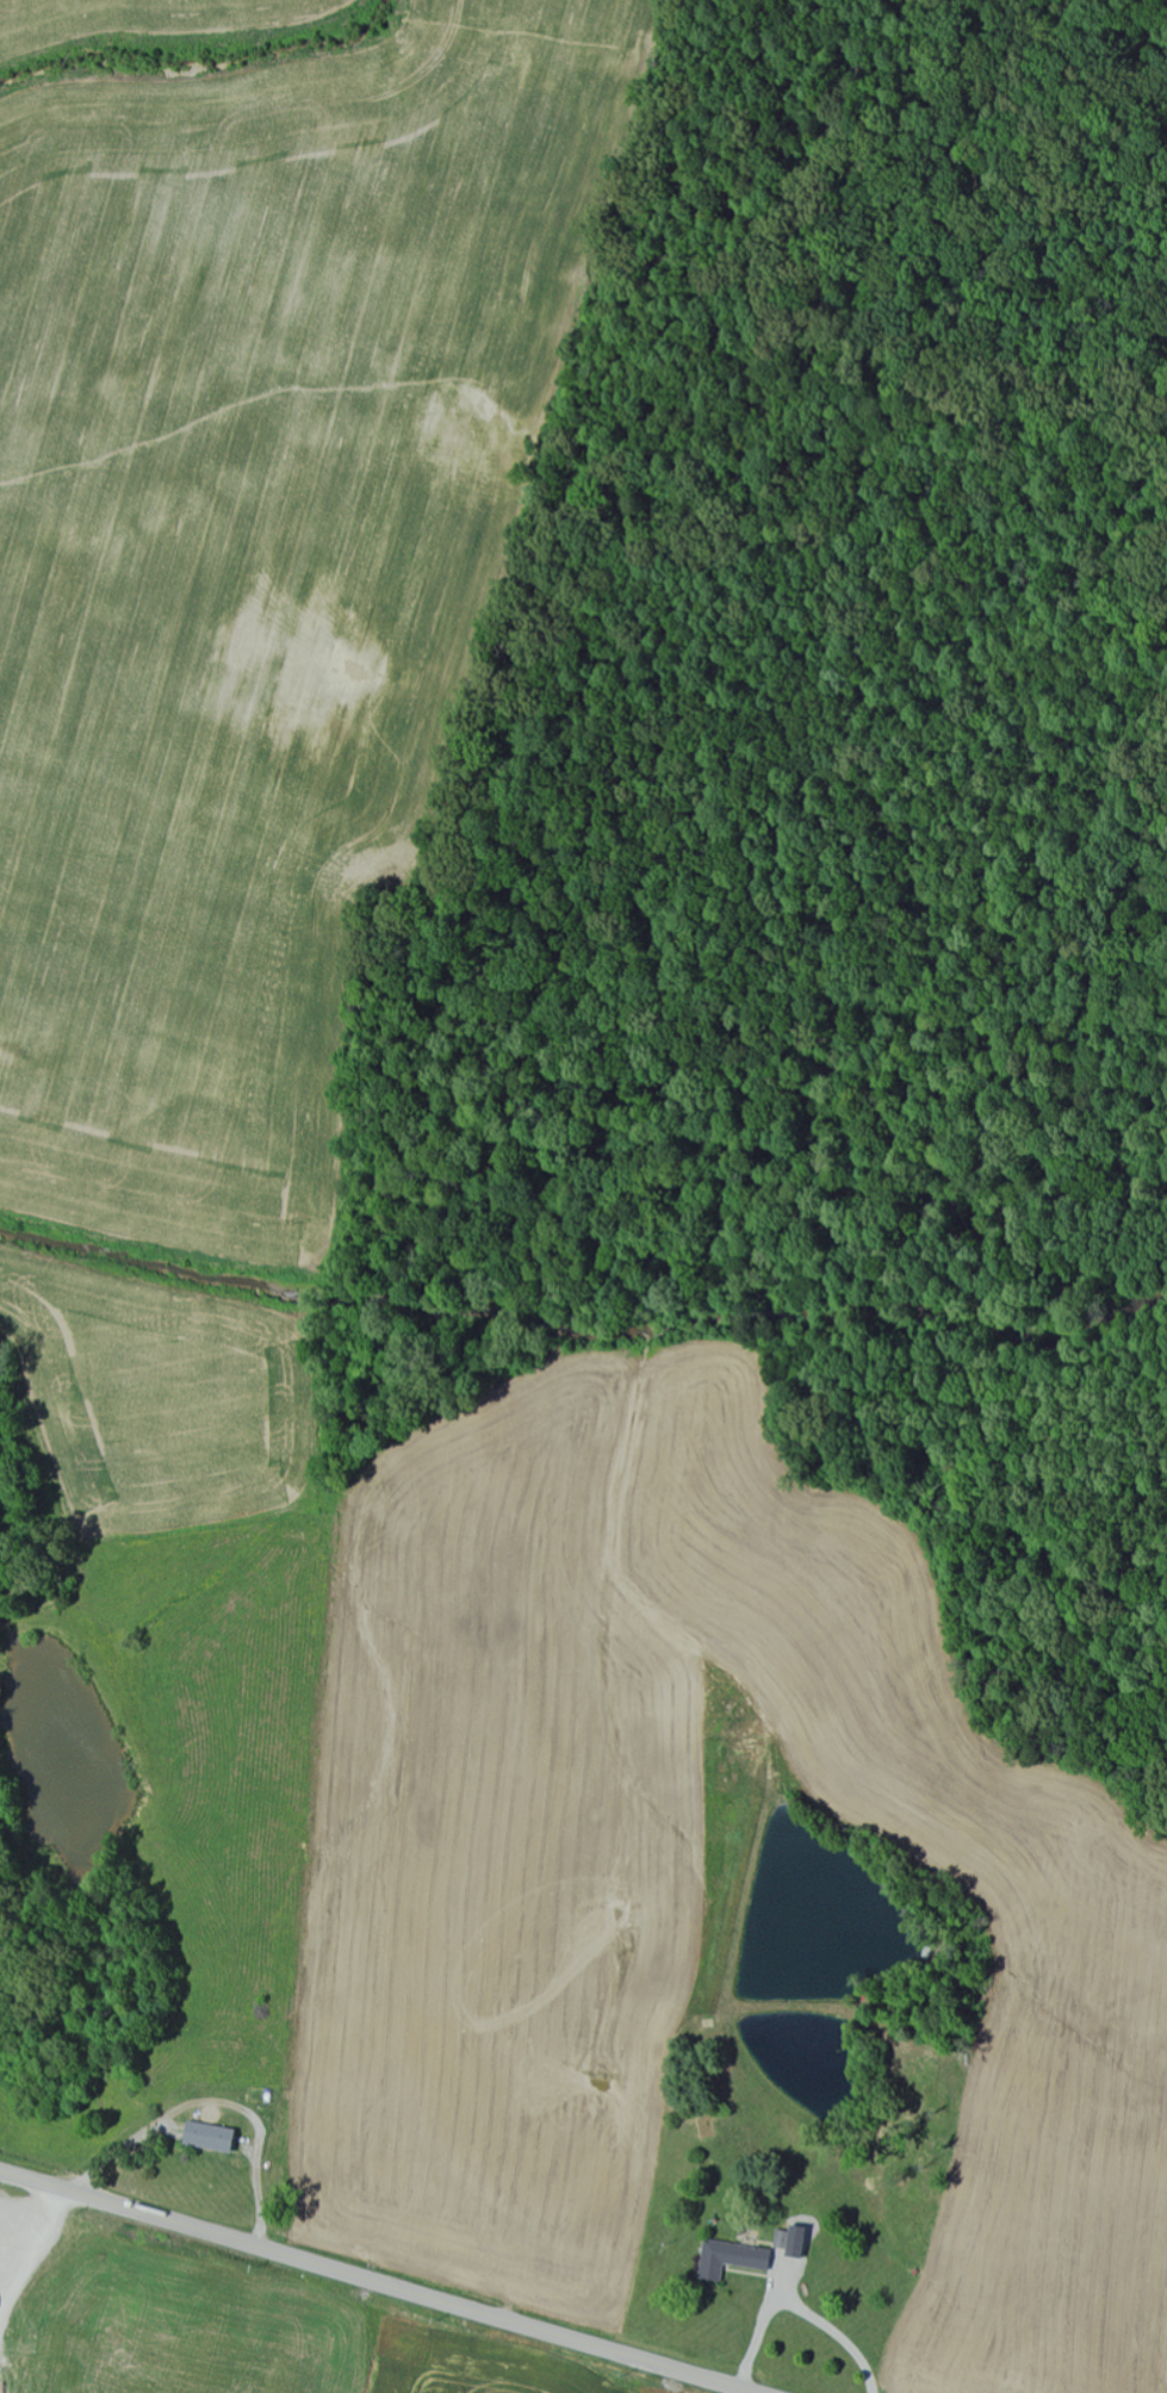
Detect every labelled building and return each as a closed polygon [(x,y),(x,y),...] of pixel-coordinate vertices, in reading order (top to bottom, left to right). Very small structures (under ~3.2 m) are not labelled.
[(181,2147),(230,2153),(233,2129),(184,2123),(181,2147)] [(773,2249),(784,2250),(783,2259),(802,2260),(805,2228),(787,2226),(787,2232),(775,2231),(773,2249)] [(723,2265),(766,2273),(770,2251),(703,2239),(696,2280),(719,2284),(723,2265)]
